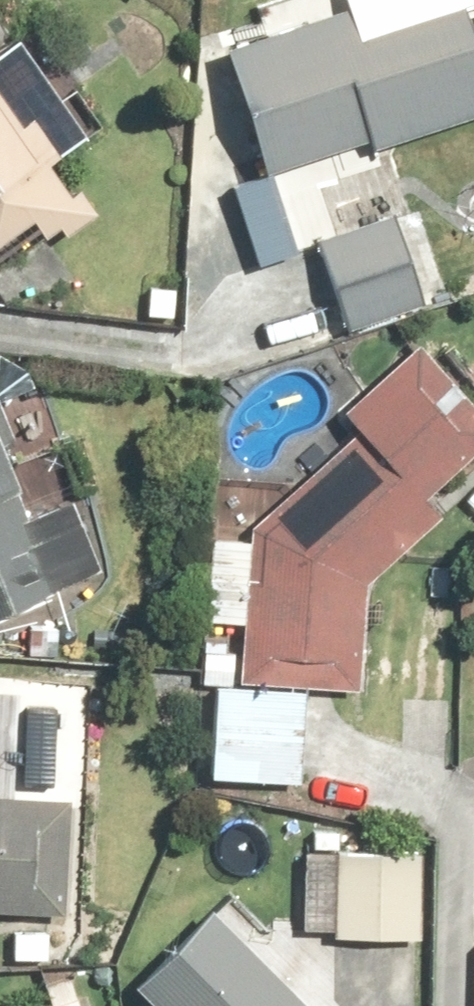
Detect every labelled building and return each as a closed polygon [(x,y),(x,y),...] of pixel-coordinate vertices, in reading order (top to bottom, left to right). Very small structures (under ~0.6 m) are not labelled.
[(232,31),(273,175),(473,118),(473,0),(340,0),(232,31)] [(105,197),(0,49),(0,271),(105,197)] [(407,204),(317,235),(352,333),(441,302),(407,204)] [(214,778),(313,783),(317,686),(371,688),(375,580),(449,510),(436,496),(473,459),(473,377),(423,325),(339,405),(353,420),(253,515),(247,639),(220,637),(214,778)] [(113,562),(83,491),(54,503),(0,373),(0,609),(113,562)] [(70,912),(76,795),(0,791),(0,908),(70,912)] [(429,841),(313,837),(310,932),(426,936),(429,841)] [(137,975),(168,1005),(326,1005),(215,896),(137,975)]
